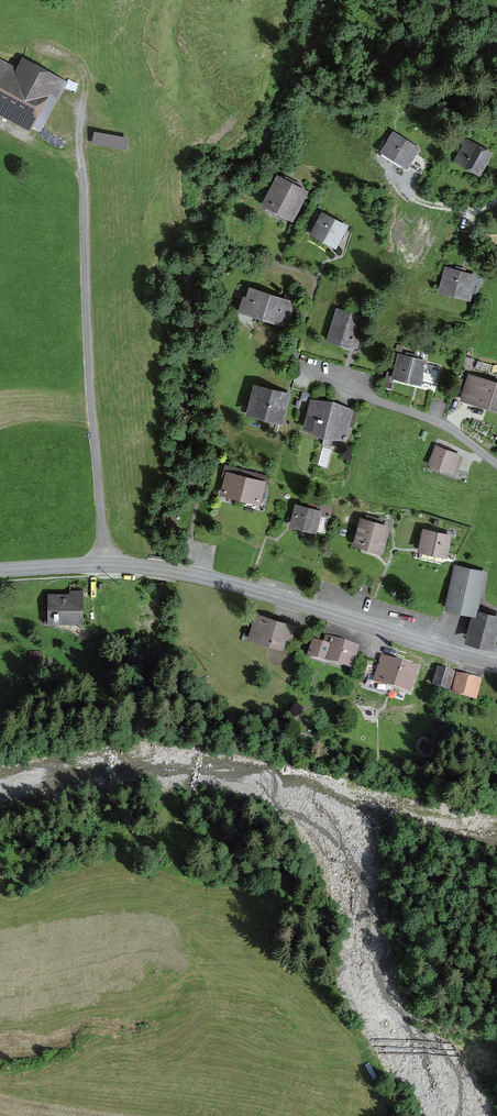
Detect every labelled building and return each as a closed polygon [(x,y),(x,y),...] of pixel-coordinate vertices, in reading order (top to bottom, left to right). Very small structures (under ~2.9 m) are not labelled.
[(0,67),(0,107),(40,128),(63,83),(23,62),(16,75),(0,67)] [(93,129),(92,143),(129,147),(130,133),(93,129)] [(384,150),(421,174),(429,162),(415,153),(418,149),(394,134),(384,150)] [(466,164),(481,172),(491,154),(467,141),(459,155),(468,160),(466,164)] [(264,203),(292,218),(306,193),(278,178),(264,203)] [(311,233),(336,245),(345,227),(321,215),(311,233)] [(440,291),(471,299),(477,275),(447,267),(440,291)] [(263,317),(270,294),(251,288),(243,310),(263,317)] [(283,323),(290,300),(270,294),(263,317),(283,323)] [(328,340),(352,346),(361,316),(336,309),(328,340)] [(419,378),(433,382),(437,366),(401,356),(396,375),(418,381),(419,378)] [(462,398),(496,408),(496,383),(469,375),(462,398)] [(246,414),(281,423),(289,394),(254,384),(246,414)] [(314,400),(307,430),(345,439),(352,409),(314,400)] [(429,463),(453,472),(459,455),(435,446),(429,463)] [(242,495),(248,473),(229,468),(223,491),(242,495)] [(260,500),(266,477),(248,473),(242,495),(260,500)] [(289,528),(314,534),(319,512),(294,506),(289,528)] [(353,544),(382,553),(390,528),(361,519),(353,544)] [(419,551),(447,557),(451,534),(423,529),(419,551)] [(451,606),(472,611),(481,573),(459,568),(451,606)] [(49,598),(49,624),(82,624),(82,592),(68,592),(68,597),(49,598)] [(496,617),(479,612),(472,639),(489,643),(496,617)] [(255,617),(248,640),(281,649),(284,641),(290,643),(295,628),(255,617)] [(360,648),(335,641),(328,664),(353,671),(360,648)] [(325,662),(329,646),(314,642),(310,657),(325,662)] [(416,668),(381,658),(374,681),(410,691),(416,668)] [(452,671),(441,669),(437,685),(447,688),(452,671)] [(478,681),(459,676),(454,693),(475,698),(478,681)]
